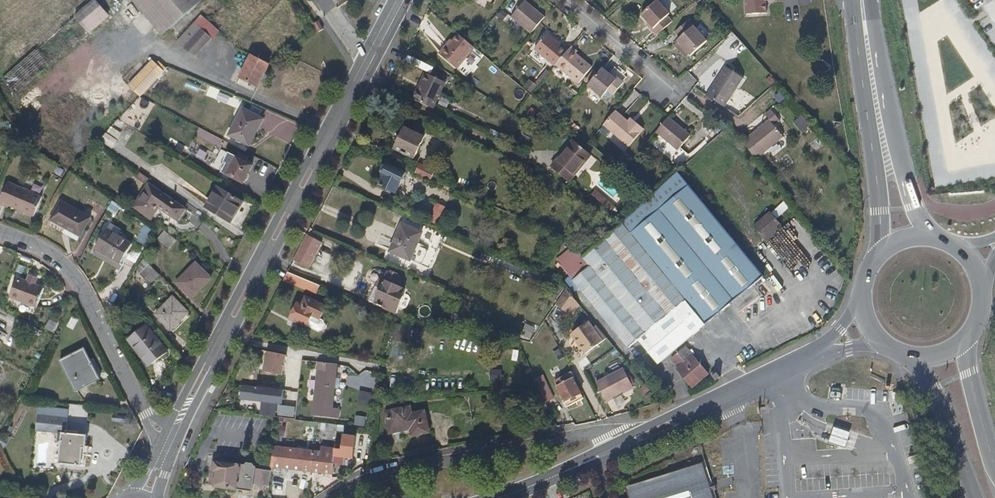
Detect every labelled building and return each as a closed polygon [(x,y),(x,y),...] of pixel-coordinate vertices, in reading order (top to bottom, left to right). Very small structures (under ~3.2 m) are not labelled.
[(163,35),(202,0),(132,0),(163,35)] [(656,36),(672,21),(667,15),(669,13),(658,0),(641,15),(649,23),(653,28),(651,30),(656,36)] [(746,14),(766,13),(766,0),(769,0),(746,0),(746,14)] [(95,1),(13,71),(27,87),(109,17),(95,1)] [(525,1),(524,2),(533,10),(535,9),(525,1)] [(512,17),(531,34),(545,17),(535,9),(533,10),(524,2),(512,17)] [(314,24),(319,32),(323,29),(318,21),(314,24)] [(678,43),(689,55),(690,56),(707,40),(689,21),(672,36),(678,43)] [(208,23),(202,31),(211,40),(218,32),(208,23)] [(211,40),(202,31),(194,24),(178,43),(194,58),(211,40)] [(535,49),(555,66),(557,65),(569,49),(564,44),(563,45),(548,33),(535,49)] [(471,45),(458,34),(452,41),(450,44),(448,43),(439,53),(456,67),(473,47),(471,45)] [(683,60),(689,55),(678,43),(672,48),(683,60)] [(569,49),(557,65),(579,84),(592,67),(576,54),(578,51),(572,46),(569,49)] [(251,56),(240,78),(257,87),(269,66),(251,56)] [(144,93),(161,74),(154,66),(135,82),(144,93)] [(709,98),(725,108),(743,78),(733,71),(725,67),(716,81),(718,83),(709,98)] [(603,69),(589,86),(602,97),(607,91),(612,95),(625,83),(619,78),(617,80),(613,77),(603,69)] [(425,72),(413,99),(433,109),(445,82),(425,72)] [(524,86),(532,93),(538,85),(530,79),(524,86)] [(718,83),(716,81),(706,96),(709,98),(718,83)] [(243,109),(229,136),(249,146),(263,119),(243,109)] [(765,114),(769,119),(771,122),(763,128),(761,126),(743,142),(756,159),(783,137),(774,126),(780,121),(771,110),(765,114)] [(616,111),(605,124),(630,146),(644,130),(635,122),(633,125),(628,121),(616,111)] [(801,114),(793,122),(802,132),(811,124),(801,114)] [(668,118),(657,132),(678,150),(690,135),(669,117),(668,118)] [(771,122),(769,119),(761,126),(763,128),(771,122)] [(410,120),(396,149),(414,158),(428,130),(410,120)] [(161,140),(167,131),(154,123),(148,132),(161,140)] [(112,127),(100,140),(113,149),(122,134),(112,127)] [(523,133),(515,147),(523,151),(530,137),(523,133)] [(574,140),(551,167),(569,181),(591,155),(574,140)] [(237,158),(228,176),(244,184),(254,166),(237,158)] [(406,173),(387,164),(383,171),(386,173),(381,185),(396,193),(406,173)] [(421,164),(417,173),(432,179),(435,171),(421,164)] [(601,173),(594,183),(618,201),(625,191),(601,173)] [(676,174),(634,212),(636,214),(620,227),(606,239),(689,339),(763,277),(676,174)] [(9,206),(34,217),(42,197),(8,183),(0,203),(0,205),(8,208),(9,206)] [(767,187),(775,197),(781,192),(772,183),(767,187)] [(151,220),(159,208),(178,221),(186,210),(149,185),(134,207),(151,220)] [(243,203),(217,188),(206,207),(231,223),(243,203)] [(51,221),(66,230),(64,234),(78,242),(91,218),(61,202),(51,221)] [(447,209),(439,205),(433,216),(441,220),(447,209)] [(756,226),(767,240),(776,233),(774,231),(780,226),(770,214),(756,226)] [(403,223),(391,251),(411,261),(424,232),(403,223)] [(108,229),(96,250),(120,265),(133,244),(108,229)] [(170,250),(176,241),(164,232),(157,240),(170,250)] [(310,268),(323,241),(307,233),(294,261),(310,268)] [(606,239),(584,257),(583,258),(566,273),(576,284),(610,326),(607,329),(615,338),(618,336),(628,348),(638,340),(658,365),(689,339),(606,239)] [(557,263),(566,273),(583,258),(573,248),(557,263)] [(317,264),(324,267),(331,253),(324,249),(317,264)] [(120,265),(96,250),(92,255),(117,270),(120,265)] [(837,270),(842,267),(834,257),(830,261),(837,270)] [(151,284),(159,276),(145,262),(137,270),(151,284)] [(196,263),(177,282),(193,298),(212,279),(196,263)] [(313,283),(304,279),(288,272),(284,279),(284,281),(309,291),(313,283)] [(383,282),(379,280),(376,286),(380,288),(373,304),(390,311),(397,313),(398,310),(404,296),(400,294),(403,289),(394,285),(397,278),(395,277),(396,274),(390,272),(389,275),(387,273),(383,282)] [(45,288),(18,278),(11,298),(37,308),(45,288)] [(565,286),(555,304),(568,311),(575,299),(565,286)] [(750,292),(735,305),(740,311),(755,298),(750,292)] [(173,298),(156,315),(172,330),(189,313),(173,298)] [(303,306),(298,304),(291,319),(308,327),(313,316),(321,320),(327,307),(307,298),(303,306)] [(575,299),(568,311),(572,313),(578,302),(575,299)] [(67,326),(74,329),(79,319),(72,316),(67,326)] [(45,329),(53,333),(57,322),(50,319),(45,329)] [(590,330),(593,328),(588,321),(571,334),(573,337),(586,327),(590,330)] [(147,326),(129,341),(150,367),(168,352),(147,326)] [(600,337),(593,328),(590,330),(586,327),(573,337),(586,354),(600,343),(597,339),(600,337)] [(677,368),(693,387),(708,374),(686,348),(673,359),(679,366),(677,368)] [(85,349),(60,361),(76,392),(100,380),(85,349)] [(284,375),(288,354),(267,351),(264,372),(284,375)] [(337,365),(319,362),(313,416),(338,419),(339,409),(333,408),(336,381),(337,365)] [(345,366),(337,365),(336,381),(343,382),(345,366)] [(572,370),(562,375),(557,366),(551,369),(558,384),(575,376),(572,370)] [(623,367),(597,382),(608,403),(614,399),(614,398),(633,387),(623,367)] [(721,376),(715,370),(710,374),(716,381),(721,376)] [(545,374),(536,378),(545,403),(554,399),(545,374)] [(582,394),(574,378),(557,387),(565,403),(568,402),(582,394)] [(283,391),(240,386),(239,400),(261,403),(260,417),(280,419),(283,391)] [(358,403),(369,405),(372,393),(360,390),(358,403)] [(570,406),(585,399),(582,394),(568,402),(570,406)] [(411,407),(386,411),(390,434),(410,430),(411,437),(430,433),(425,411),(413,414),(411,407)] [(355,415),(354,425),(365,427),(366,416),(355,415)] [(68,419),(37,416),(36,431),(56,434),(55,439),(62,441),(60,464),(82,466),(85,436),(67,434),(68,419)] [(285,438),(284,421),(277,421),(277,438),(285,438)] [(828,446),(844,451),(850,434),(834,429),(828,446)] [(322,452),(275,446),(273,468),(332,475),(334,465),(345,466),(346,459),(354,460),(356,436),(344,435),(342,448),(323,446),(322,452)] [(210,486),(215,486),(218,463),(213,462),(210,486)] [(254,483),(270,486),(272,471),(256,469),(257,467),(252,462),(249,462),(246,464),(218,462),(218,463),(215,486),(215,487),(253,491),(254,483)] [(702,464),(626,488),(629,497),(712,497),(709,486),(702,464)]
